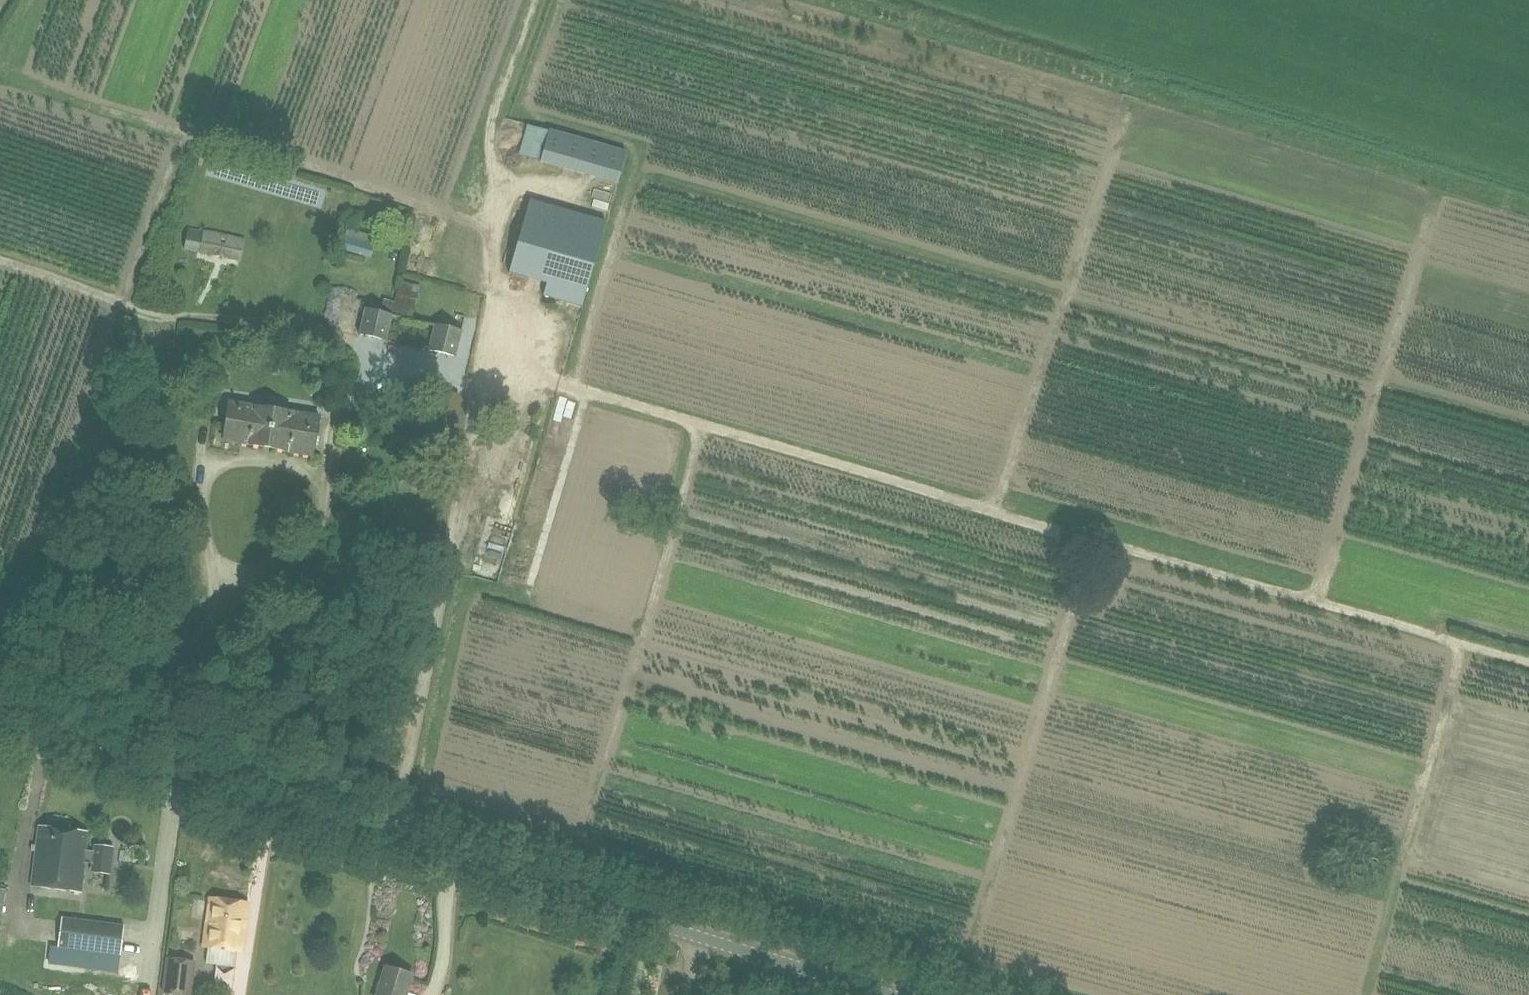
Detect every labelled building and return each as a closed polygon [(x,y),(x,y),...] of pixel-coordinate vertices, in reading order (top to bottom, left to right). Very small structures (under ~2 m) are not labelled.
[(546,157),(588,166),(592,148),(549,139),(546,157)] [(529,199),(508,272),(546,283),(543,295),(582,306),(606,222),(529,199)] [(244,239),(203,231),(199,253),(240,261),(244,239)] [(412,318),(420,286),(399,281),(394,302),(392,312),(412,318)] [(386,341),(392,315),(365,308),(359,334),(386,341)] [(456,357),(463,330),(435,324),(428,351),(456,357)] [(223,441),(312,455),(319,417),(230,402),(223,441)] [(146,458),(144,466),(143,471),(155,473),(158,474),(161,461),(146,458)] [(81,891),(85,862),(93,863),(92,873),(109,875),(112,849),(95,847),(94,855),(85,854),(88,834),(38,828),(31,885),(81,891)] [(118,862),(126,863),(128,852),(119,851),(118,862)] [(209,900),(204,946),(242,951),(247,904),(209,900)] [(58,947),(120,955),(123,924),(62,917),(58,947)] [(196,962),(166,958),(162,994),(172,994),(192,994),(196,962)] [(204,974),(228,975),(229,961),(204,960),(204,974)] [(413,976),(386,967),(377,994),(406,994),(413,976)]
